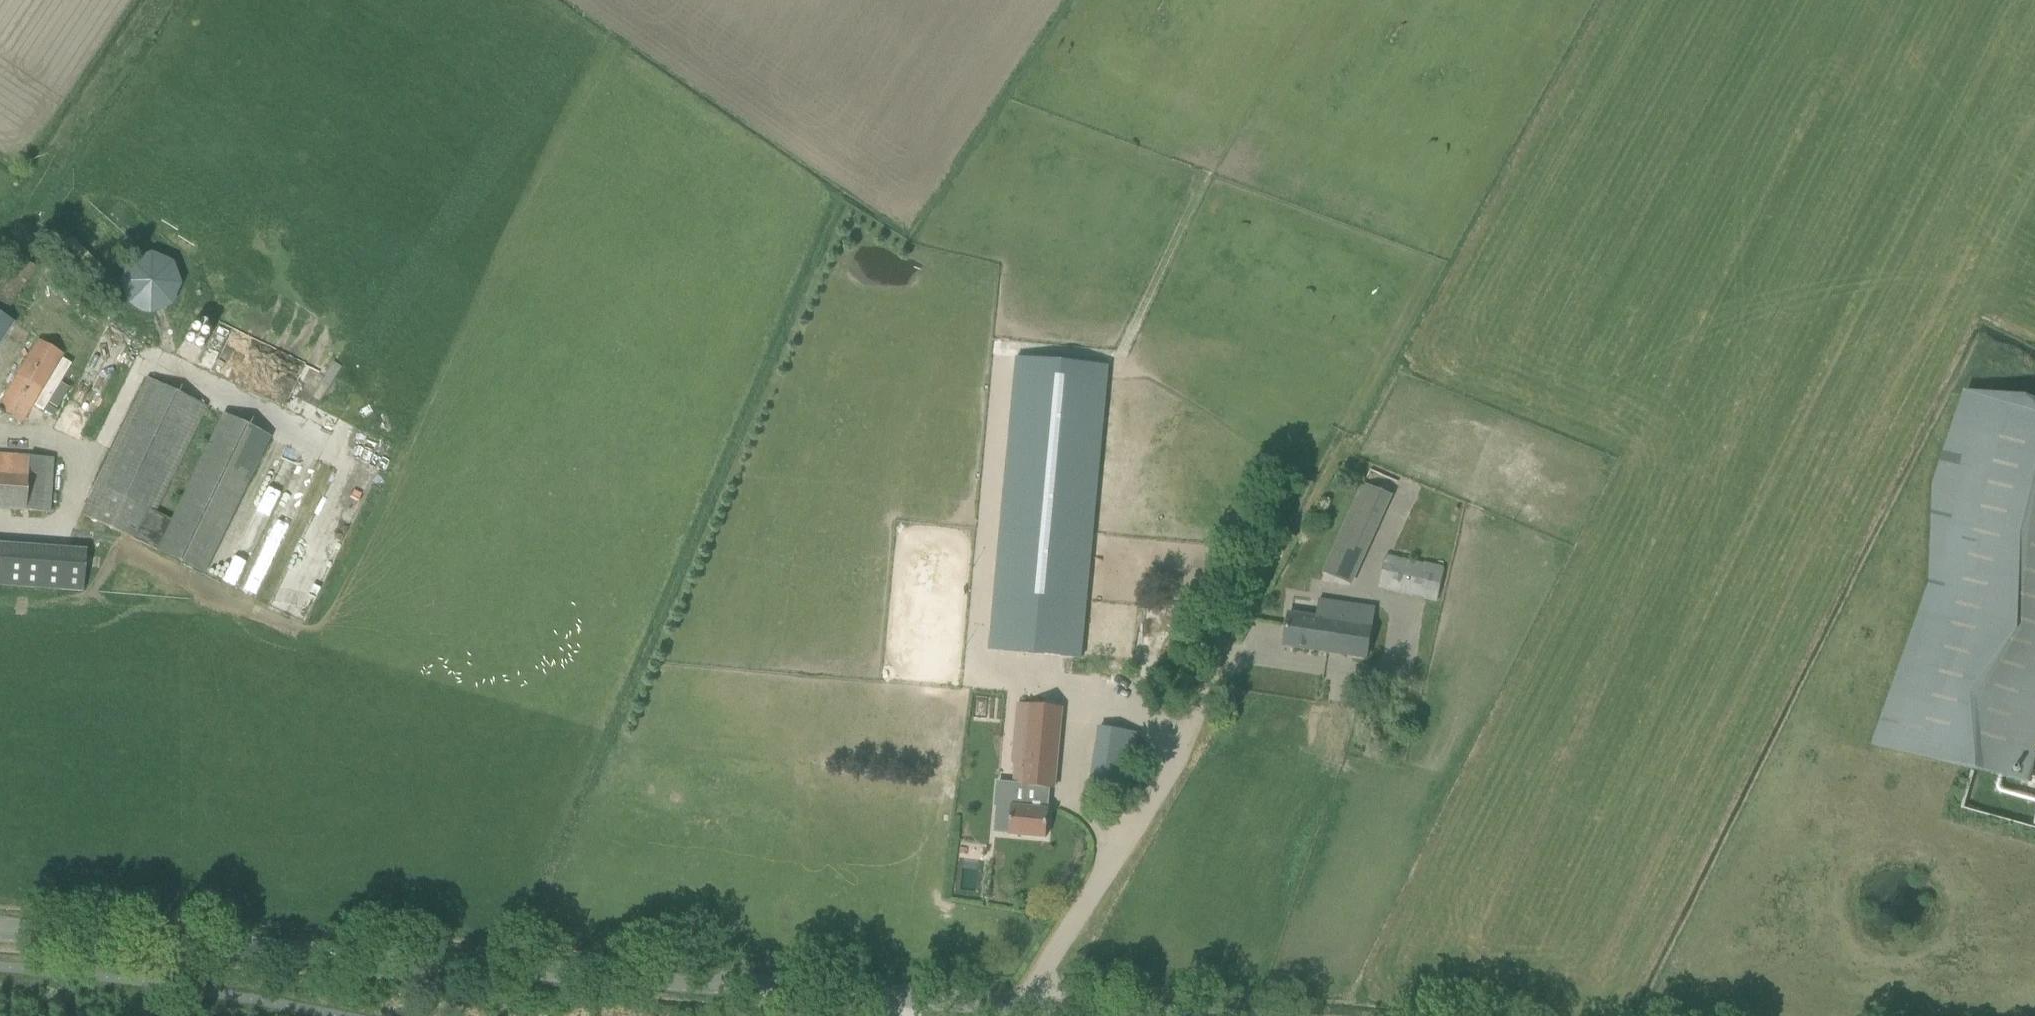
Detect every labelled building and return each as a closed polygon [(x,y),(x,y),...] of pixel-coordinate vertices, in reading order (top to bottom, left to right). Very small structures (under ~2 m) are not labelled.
[(120,282),(128,306),(149,314),(171,306),(181,284),(173,261),(151,252),(129,261),(120,282)] [(9,318),(0,313),(0,334),(9,318)] [(64,356),(38,341),(0,403),(0,412),(21,424),(64,356)] [(1016,358),(990,649),(1081,657),(1108,366),(1016,358)] [(339,418),(353,388),(303,365),(293,387),(304,392),(300,400),(339,418)] [(146,378),(80,514),(205,574),(271,438),(222,415),(170,520),(155,513),(207,407),(146,378)] [(2034,765),(2034,414),(1983,400),(1894,746),(2031,781),(2034,765)] [(52,493),(54,459),(0,455),(0,509),(50,513),(52,493)] [(1360,564),(1390,500),(1365,487),(1323,571),(1345,582),(1355,562),(1360,564)] [(80,588),(81,544),(0,543),(0,586),(80,588)] [(1380,588),(1436,602),(1445,567),(1388,554),(1380,588)] [(1367,659),(1370,638),(1374,608),(1318,601),(1316,618),(1289,614),(1287,632),(1285,645),(1367,659)] [(998,781),(995,807),(997,807),(996,814),(1011,815),(1010,834),(1047,837),(1052,788),(1055,788),(1062,707),(1042,705),(1017,703),(1011,762),(1014,762),(1012,782),(998,781)] [(1099,725),(1087,790),(1126,797),(1137,732),(1099,725)]
